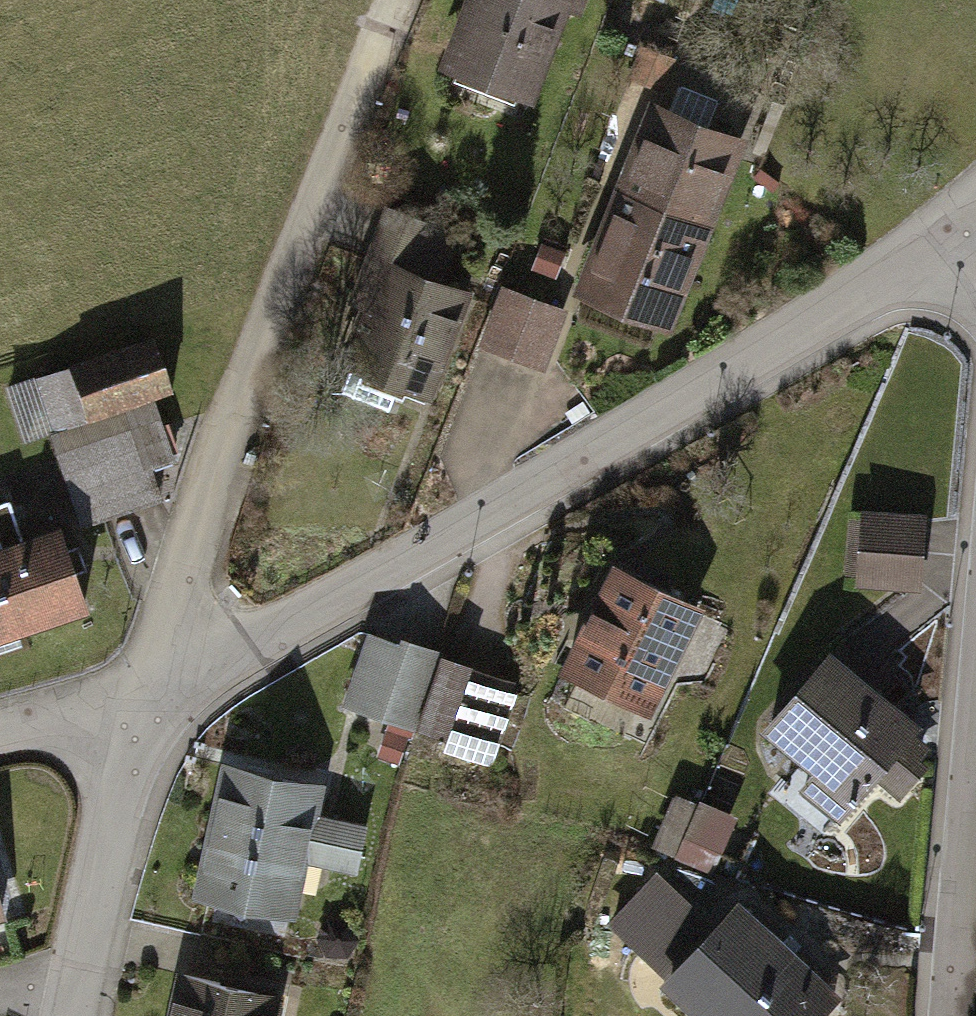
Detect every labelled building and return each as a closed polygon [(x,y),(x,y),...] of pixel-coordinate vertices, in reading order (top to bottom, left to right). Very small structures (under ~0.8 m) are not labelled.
[(572,0),(470,0),(442,61),(532,101),(577,2),(572,0)] [(678,54),(638,41),(627,73),(667,86),(678,54)] [(742,136),(654,101),(578,289),(666,324),(742,136)] [(388,205),(368,258),(439,284),(459,232),(388,205)] [(439,284),(368,258),(353,298),(372,306),(340,389),(389,407),(400,378),(425,387),(461,293),(439,284)] [(563,302),(504,281),(483,338),(541,360),(563,302)] [(157,340),(15,385),(28,429),(60,419),(91,516),(160,494),(132,407),(174,394),(157,340)] [(0,496),(0,633),(92,607),(67,522),(24,535),(11,492),(0,496)] [(935,507),(867,504),(863,580),(931,583),(935,507)] [(703,604),(618,562),(565,671),(650,713),(703,604)] [(469,662),(371,629),(345,705),(443,738),(469,662)] [(919,722),(834,654),(777,724),(825,762),(807,785),(844,814),(877,773),(896,789),(924,756),(904,740),(919,722)] [(455,743),(499,757),(522,681),(478,668),(455,743)] [(583,684),(574,699),(638,737),(647,721),(583,684)] [(333,774),(223,755),(199,892),(296,909),(306,851),(360,861),(366,825),(325,818),(333,774)] [(747,817),(676,789),(654,843),(725,871),(747,817)] [(668,984),(703,1015),(717,1015),(718,1015),(823,1015),(843,994),(742,903),(668,984)] [(182,968),(173,1015),(273,1015),(278,986),(182,968)]
